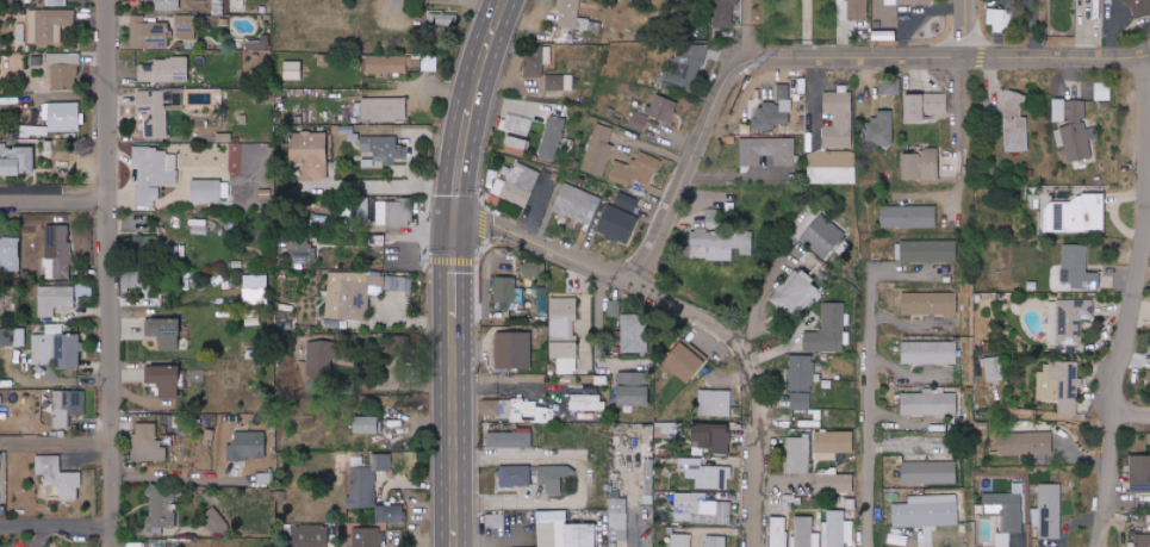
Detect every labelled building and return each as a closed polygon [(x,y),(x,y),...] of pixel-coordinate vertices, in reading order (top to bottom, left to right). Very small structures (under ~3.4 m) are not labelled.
[(155,10),(180,11),(180,0),(156,0),(155,10)] [(223,0),(213,0),(213,15),(223,15),(223,0)] [(601,21),(579,19),(580,0),(559,0),(558,10),(561,10),(560,27),(600,31),(601,21)] [(714,27),(733,28),(734,4),(740,4),(740,0),(714,0),(714,27)] [(868,0),(847,0),(847,19),(868,19),(868,0)] [(1127,16),(1149,16),(1149,0),(1127,0),(1127,16)] [(76,9),(28,10),(29,45),(61,44),(61,26),(76,26),(76,9)] [(1003,32),(1004,10),(987,9),(986,24),(994,25),(994,32),(1003,32)] [(1005,29),(1013,29),(1014,10),(1005,10),(1005,29)] [(457,14),(429,13),(428,32),(457,33),(457,14)] [(169,23),(145,22),(145,15),(132,15),(131,48),(169,49),(169,23)] [(196,15),(177,15),(176,39),(195,39),(196,15)] [(25,44),(25,23),(16,23),(16,44),(25,44)] [(896,30),(873,30),(873,40),(896,40),(896,30)] [(246,50),(268,50),(269,35),(261,35),(261,42),(247,41),(246,50)] [(666,83),(696,90),(706,47),(676,40),(666,83)] [(526,77),(544,77),(544,64),(551,64),(551,48),(525,49),(526,77)] [(52,88),(79,89),(79,54),(48,53),(48,65),(53,65),(52,88)] [(408,56),(367,56),(366,73),(407,73),(408,56)] [(437,56),(422,56),(422,71),(437,71),(437,56)] [(189,58),(154,58),(154,64),(139,64),(140,81),(189,81),(189,58)] [(285,80),(302,79),(302,61),(285,61),(285,80)] [(573,74),(546,75),(546,90),(574,90),(573,74)] [(901,80),(882,79),(882,94),(901,94),(901,80)] [(1110,83),(1095,83),(1095,101),(1110,100),(1110,83)] [(756,129),(777,130),(777,125),(791,125),(791,84),(779,84),(779,103),(757,103),(756,129)] [(169,138),(168,110),(183,110),(183,90),(139,91),(139,119),(145,119),(145,138),(169,138)] [(852,148),(852,92),(824,91),(824,114),(834,114),(834,126),(824,126),(824,148),(852,148)] [(1029,151),(1027,117),(1024,117),(1023,92),(1004,93),(1006,152),(1029,151)] [(947,93),(906,95),(907,122),(925,121),(925,115),(947,114),(947,93)] [(680,103),(656,94),(648,114),(672,123),(680,103)] [(362,98),(363,121),(408,120),(407,97),(362,98)] [(1086,100),(1054,99),(1053,122),(1068,122),(1067,168),(1087,168),(1087,158),(1091,158),(1092,129),(1085,129),(1086,100)] [(81,131),(81,102),(50,103),(50,132),(81,131)] [(893,145),(894,111),(878,110),(877,117),(867,117),(867,144),(893,145)] [(649,115),(635,111),(630,128),(644,132),(649,115)] [(540,158),(556,162),(567,118),(551,114),(540,158)] [(530,135),(533,119),(508,115),(506,131),(530,135)] [(603,178),(614,146),(608,144),(614,128),(597,122),(581,171),(603,178)] [(48,127),(21,126),(21,134),(48,135),(48,127)] [(291,160),(305,159),(305,180),(329,180),(328,132),(291,132),(291,160)] [(232,142),(232,133),(217,133),(217,142),(232,142)] [(398,135),(361,136),(361,151),(374,151),(375,163),(395,163),(395,158),(408,157),(408,145),(398,146),(398,135)] [(527,149),(529,139),(509,135),(507,145),(527,149)] [(795,165),(795,137),(741,139),(741,166),(762,165),(761,156),(774,156),(774,166),(795,165)] [(35,146),(0,146),(0,171),(1,171),(1,174),(35,174),(35,146)] [(939,180),(939,149),(924,148),(923,154),(904,153),(904,180),(939,180)] [(178,186),(178,149),(133,150),(133,165),(138,165),(138,205),(159,205),(159,186),(178,186)] [(659,158),(638,151),(632,166),(616,160),(610,180),(629,187),(632,178),(650,184),(659,158)] [(856,183),(856,151),(808,152),(809,184),(856,183)] [(491,194),(527,208),(541,172),(516,162),(507,184),(496,180),(491,194)] [(192,201),(222,202),(222,180),(193,179),(192,201)] [(554,210),(591,226),(603,199),(565,183),(554,210)] [(640,199),(620,192),(614,205),(636,213),(640,199)] [(1105,194),(1073,194),(1074,202),(1043,202),(1043,231),(1105,230),(1105,194)] [(387,199),(386,227),(412,227),(412,200),(387,199)] [(369,203),(358,203),(357,218),(369,218),(369,203)] [(597,232),(629,245),(640,218),(608,205),(597,232)] [(937,228),(938,206),(883,205),(882,227),(937,228)] [(707,207),(708,227),(732,227),(731,217),(734,217),(734,206),(707,207)] [(825,259),(846,234),(821,214),(800,239),(825,259)] [(208,235),(207,222),(191,224),(193,237),(208,235)] [(71,225),(47,226),(47,258),(54,258),(55,279),(72,279),(71,225)] [(754,231),(688,231),(688,259),(733,259),(733,249),(742,249),(742,254),(754,254),(754,231)] [(136,243),(155,249),(158,239),(139,233),(136,243)] [(309,238),(291,238),(291,265),(317,265),(317,246),(309,246),(309,238)] [(2,261),(2,271),(20,271),(21,239),(0,239),(0,261),(2,261)] [(957,261),(956,240),(896,241),(897,263),(957,261)] [(1101,273),(1087,272),(1088,245),(1063,245),(1062,281),(1072,282),(1072,289),(1101,290),(1101,273)] [(546,277),(546,263),(526,263),(525,276),(546,277)] [(817,279),(802,268),(776,302),(800,320),(821,292),(812,285),(817,279)] [(124,288),(148,287),(147,270),(123,271),(124,288)] [(327,319),(368,320),(369,295),(385,295),(385,274),(328,272),(327,319)] [(254,297),(269,298),(269,277),(255,277),(254,297)] [(494,301),(516,302),(516,277),(494,277),(494,301)] [(75,286),(38,287),(38,317),(55,316),(55,307),(75,307),(75,286)] [(503,303),(503,309),(522,310),(523,289),(517,288),(516,303),(503,303)] [(957,316),(957,293),(903,292),(903,315),(957,316)] [(548,315),(548,295),(537,295),(537,315),(548,315)] [(550,298),(550,358),(557,358),(557,374),(578,374),(578,334),(574,334),(574,321),(578,320),(578,298),(550,298)] [(1094,319),(1094,300),(1051,299),(1050,345),(1082,346),(1083,319),(1094,319)] [(609,316),(620,316),(620,300),(609,300),(609,316)] [(845,303),(824,302),(823,331),(806,330),(805,351),(844,352),(845,303)] [(622,353),(649,352),(648,315),(622,315),(622,353)] [(159,350),(181,350),(181,319),(146,318),(146,336),(159,336),(159,350)] [(32,334),(32,364),(57,363),(57,369),(82,369),(82,334),(62,334),(62,324),(45,324),(45,334),(32,334)] [(0,328),(0,346),(25,346),(26,328),(0,328)] [(496,369),(532,368),(531,332),(495,333),(496,369)] [(301,362),(301,382),(333,383),(335,341),(308,340),(307,362),(301,362)] [(665,364),(690,384),(707,362),(682,342),(665,364)] [(957,342),(903,342),(902,363),(957,364),(957,342)] [(814,356),(791,355),(789,410),(812,410),(814,356)] [(1003,381),(1002,357),(984,358),(985,382),(1003,381)] [(1039,399),(1060,400),(1060,414),(1079,415),(1080,378),(1078,378),(1079,362),(1039,361),(1039,399)] [(146,366),(146,383),(160,383),(160,398),(180,398),(180,366),(146,366)] [(650,406),(651,373),(620,372),(619,405),(650,406)] [(86,391),(54,390),(53,429),(69,429),(69,415),(85,415),(86,391)] [(732,390),(700,390),(700,415),(731,416),(732,390)] [(902,415),(957,416),(958,393),(944,392),(903,392),(902,415)] [(603,411),(604,395),(570,394),(570,410),(603,411)] [(482,400),(482,418),(536,418),(536,423),(554,423),(554,407),(536,408),(536,399),(482,400)] [(379,433),(379,416),(355,416),(355,433),(379,433)] [(678,422),(656,423),(656,438),(679,437),(678,422)] [(158,423),(135,424),(135,461),(167,460),(167,446),(159,446),(158,423)] [(717,453),(730,454),(731,424),(696,424),(696,447),(718,448),(717,453)] [(532,449),(532,428),(518,428),(518,432),(489,432),(489,448),(532,449)] [(215,430),(204,429),(203,445),(214,445),(215,430)] [(854,431),(815,432),(816,461),(837,460),(837,453),(855,453),(854,431)] [(266,432),(236,432),(235,444),(228,444),(228,459),(266,460),(266,432)] [(1054,454),(1053,432),(998,433),(999,455),(1054,454)] [(810,473),(811,438),(788,438),(787,473),(810,473)] [(391,454),(374,455),(374,471),(392,470),(391,454)] [(82,472),(61,472),(61,455),(36,455),(36,475),(44,475),(44,485),(60,485),(60,499),(78,499),(78,489),(82,488),(82,472)] [(1131,456),(1133,495),(1149,494),(1149,455),(1131,456)] [(730,466),(702,466),(703,458),(683,457),(683,477),(696,477),(696,489),(730,489),(730,466)] [(903,462),(902,483),(956,484),(957,462),(903,462)] [(532,486),(531,465),(500,466),(500,487),(532,486)] [(562,495),(562,477),(568,477),(568,466),(539,466),(539,485),(548,486),(548,494),(562,495)] [(259,483),(273,482),(273,472),(258,472),(259,483)] [(855,473),(817,474),(818,492),(855,491),(855,473)] [(349,508),(376,508),(377,475),(350,474),(349,508)] [(1062,485),(1041,484),(1040,539),(1061,539),(1062,485)] [(716,493),(674,492),(674,523),(732,524),(732,502),(716,502),(716,493)] [(984,515),(1002,516),(1002,533),(997,533),(997,546),(1011,546),(1011,533),(1022,533),(1023,494),(984,493),(984,515)] [(959,525),(958,494),(909,496),(909,503),(893,504),(894,531),(891,531),(891,544),(909,543),(909,527),(959,525)] [(163,536),(163,528),(176,528),(177,495),(148,495),(148,535),(163,536)] [(610,542),(628,541),(627,498),(609,498),(610,542)] [(405,506),(378,505),(377,521),(404,522),(405,506)] [(231,530),(217,506),(204,513),(217,537),(231,530)] [(845,521),(845,510),(827,510),(827,522),(824,522),(825,546),(846,546),(845,543),(854,542),(854,521),(845,521)] [(567,524),(567,511),(538,511),(538,546),(597,546),(597,523),(567,524)] [(504,514),(487,514),(487,529),(505,528),(504,514)] [(813,533),(813,516),(793,517),(793,546),(821,546),(820,532),(813,533)] [(788,517),(771,517),(770,546),(787,546),(788,517)] [(329,527),(291,526),(291,546),(329,546),(329,527)] [(381,529),(353,528),(353,546),(380,546),(381,529)] [(692,535),(672,534),(672,546),(691,546),(692,535)] [(1135,535),(1136,546),(1149,546),(1149,535),(1135,535)] [(727,537),(707,536),(706,546),(727,546),(727,537)]
